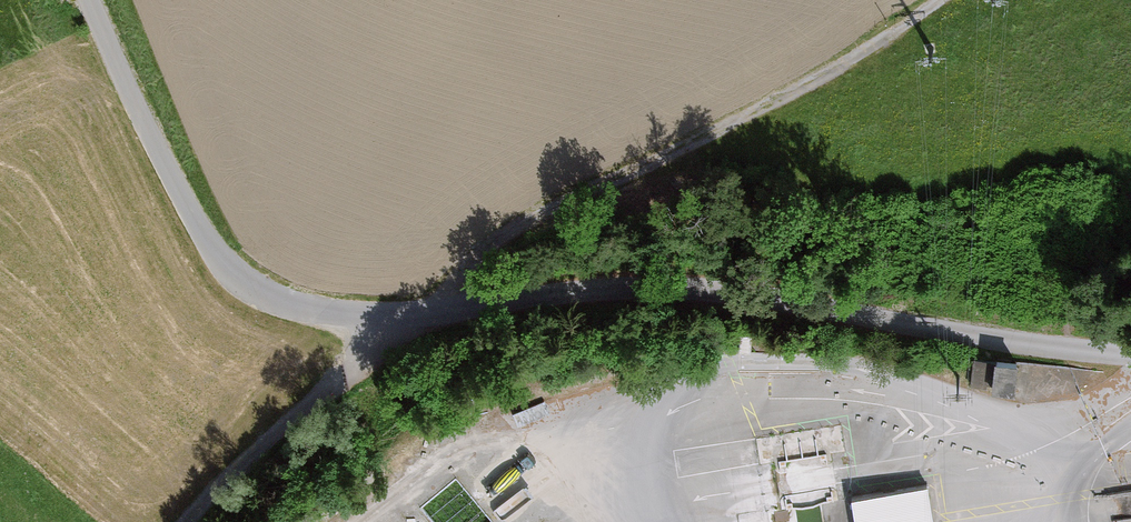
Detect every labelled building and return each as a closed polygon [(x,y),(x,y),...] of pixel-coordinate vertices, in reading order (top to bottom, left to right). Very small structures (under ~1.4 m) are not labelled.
[(739,332),(739,353),(750,352),(750,332),(739,332)] [(1018,361),(972,356),(969,386),(1015,390),(1018,361)] [(828,424),(768,435),(759,440),(761,449),(769,454),(830,443),(839,437),(837,430),(828,424)] [(822,491),(826,485),(829,478),(829,471),(827,464),(823,459),(817,454),(810,452),(803,452),(795,455),(789,460),(785,466),(784,474),(785,481),(789,488),(794,493),(802,496),(809,497),(816,495),(822,491)] [(924,490),(859,500),(862,521),(929,521),(924,490)]
